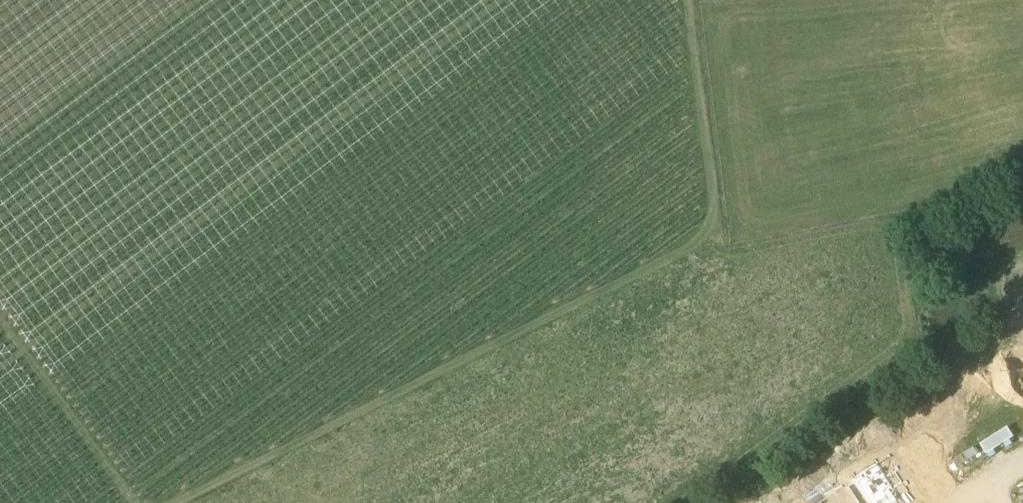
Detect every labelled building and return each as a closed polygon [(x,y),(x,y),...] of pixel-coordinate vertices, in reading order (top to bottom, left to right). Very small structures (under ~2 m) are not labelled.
[(921,442),(908,450),(927,481),(941,473),(921,442)] [(853,476),(870,502),(903,502),(894,488),(902,483),(894,472),(887,477),(876,461),(853,476)]
